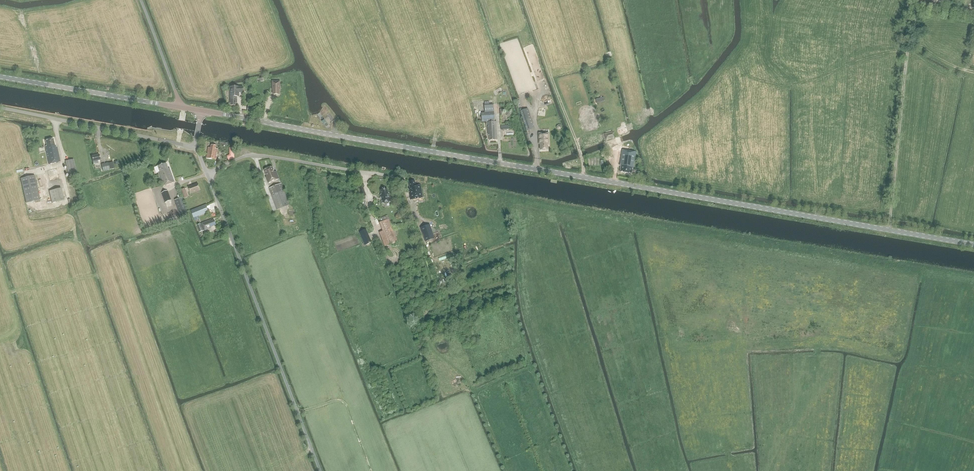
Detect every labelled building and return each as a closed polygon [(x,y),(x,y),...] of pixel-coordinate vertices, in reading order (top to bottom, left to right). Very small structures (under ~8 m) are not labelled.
[(230,87),(230,103),(231,103),(231,105),(236,105),(236,103),(237,103),(237,97),(239,97),(239,93),(243,93),(243,87),(230,87)] [(545,106),(554,104),(552,99),(546,101),(547,103),(539,105),(542,114),(547,112),(545,106)] [(496,121),(494,121),(494,104),(485,104),(485,113),(482,113),(482,122),(487,122),(488,135),(489,135),(490,140),(497,139),(496,121)] [(523,121),(531,118),(528,109),(520,111),(523,121)] [(614,138),(612,131),(604,133),(606,140),(614,138)] [(547,145),(548,145),(548,133),(539,134),(539,144),(540,144),(541,150),(547,149),(547,145)] [(46,146),(45,146),(46,149),(45,149),(46,152),(49,164),(60,161),(57,148),(56,148),(56,145),(55,145),(53,139),(45,141),(46,146)] [(216,160),(218,149),(216,149),(216,146),(211,145),(210,148),(208,147),(206,158),(216,160)] [(622,150),(620,166),(621,166),(620,172),(631,174),(632,168),(634,169),(636,152),(622,150)] [(97,161),(100,160),(99,155),(92,156),(93,164),(98,163),(97,161)] [(69,177),(77,176),(74,159),(65,161),(69,177)] [(109,170),(108,163),(101,164),(103,171),(109,170)] [(163,185),(174,182),(170,168),(168,168),(166,163),(158,166),(160,172),(159,173),(163,185)] [(272,167),(264,170),(267,177),(266,177),(268,183),(279,178),(276,171),(274,172),(272,167)] [(26,203),(40,200),(34,175),(20,179),(26,203)] [(409,186),(411,200),(423,198),(422,195),(421,192),(422,192),(421,185),(415,185),(414,181),(409,181),(410,186),(409,186)] [(289,205),(282,187),(281,183),(269,188),(270,192),(277,210),(289,205)] [(200,190),(198,184),(188,187),(191,193),(200,190)] [(49,191),(52,203),(64,200),(61,188),(49,191)] [(387,189),(381,190),(381,194),(380,195),(382,203),(390,202),(389,193),(388,193),(387,189)] [(165,202),(171,200),(168,191),(161,193),(165,202)] [(175,200),(176,205),(179,213),(186,210),(182,198),(175,200)] [(201,209),(191,212),(193,218),(203,214),(201,209)] [(398,242),(393,229),(387,215),(379,219),(381,222),(379,223),(383,231),(379,233),(385,247),(398,242)] [(202,223),(202,224),(197,226),(199,233),(211,228),(211,227),(216,225),(214,220),(212,221),(211,220),(202,223)] [(429,225),(421,228),(426,241),(434,238),(429,225)] [(359,232),(365,246),(372,243),(366,229),(359,232)] [(419,314),(424,318),(429,311),(424,308),(419,314)]
